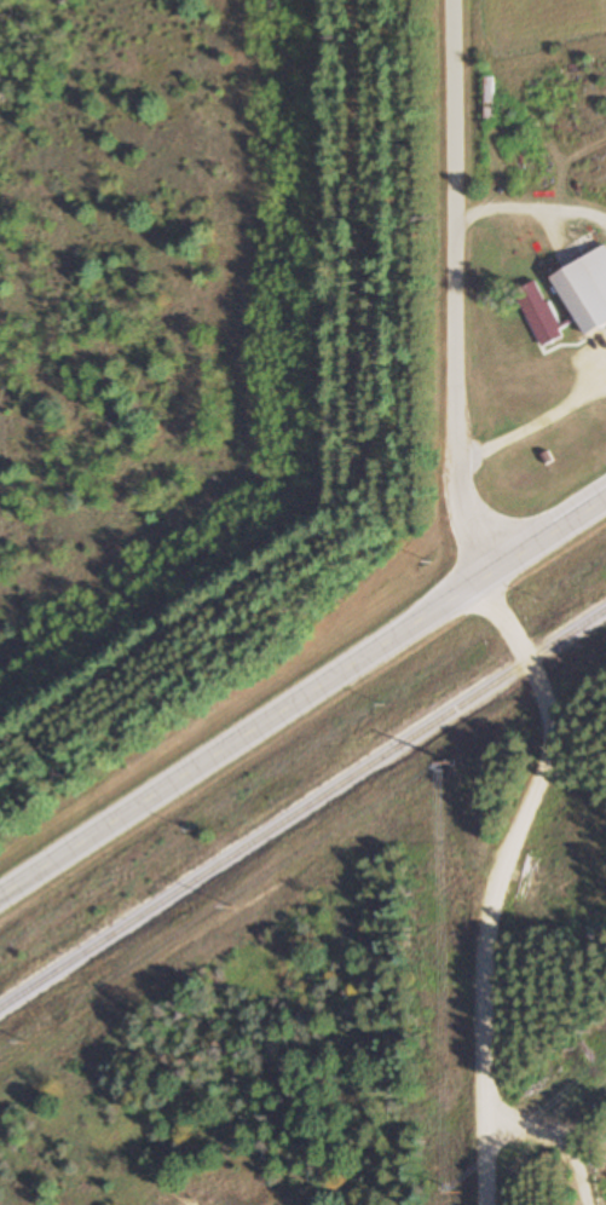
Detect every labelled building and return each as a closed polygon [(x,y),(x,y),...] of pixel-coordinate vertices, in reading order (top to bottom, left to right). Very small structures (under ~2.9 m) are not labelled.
[(586,336),(605,325),(605,247),(553,276),(586,336)]
